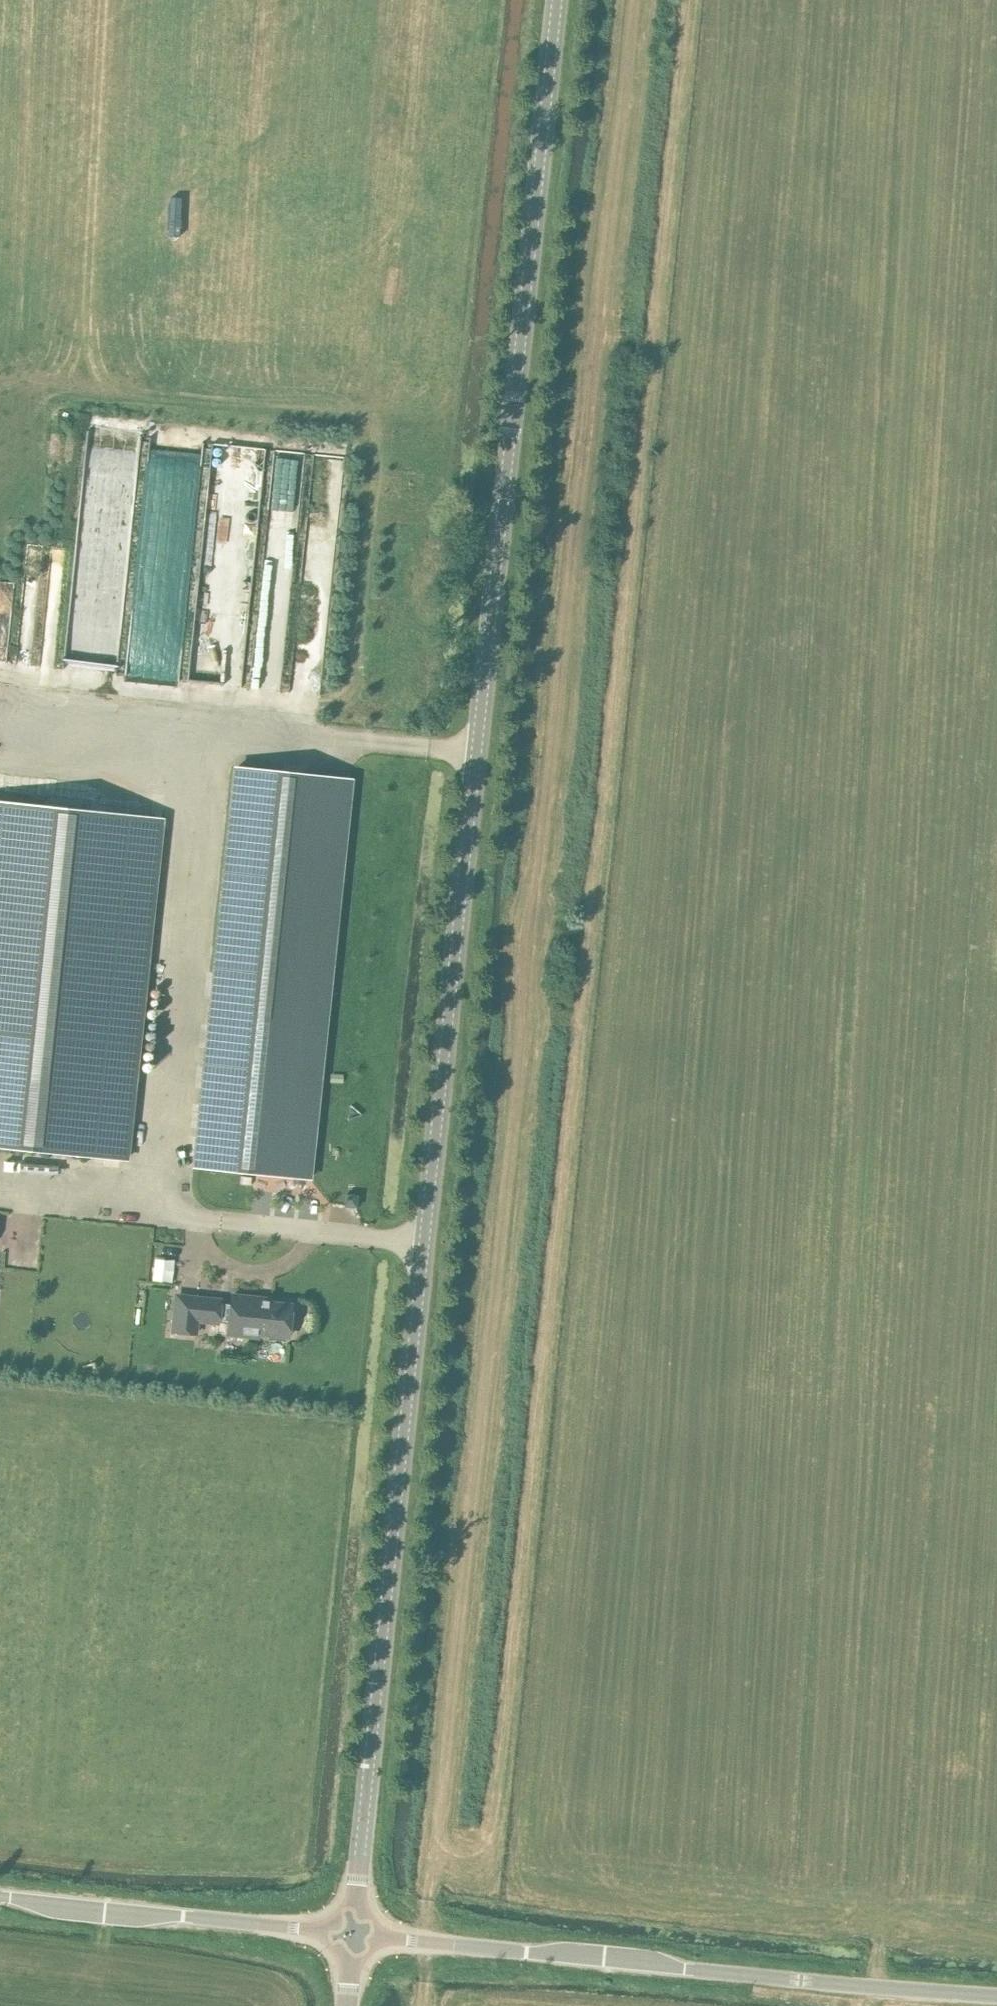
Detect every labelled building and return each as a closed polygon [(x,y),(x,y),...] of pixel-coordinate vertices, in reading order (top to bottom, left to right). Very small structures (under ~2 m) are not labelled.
[(304,476),(304,450),(273,450),(274,477),(304,476)] [(185,680),(237,686),(250,576),(226,573),(224,587),(196,584),(185,680)] [(235,772),(195,1167),(309,1179),(350,783),(235,772)] [(125,1160),(161,819),(0,802),(0,1147),(125,1160)] [(345,1195),(346,1204),(357,1204),(357,1195),(345,1195)] [(177,1296),(173,1332),(195,1334),(197,1320),(219,1322),(219,1320),(229,1321),(229,1323),(258,1327),(257,1333),(289,1336),(292,1305),(262,1302),(262,1299),(232,1296),(231,1304),(221,1303),(221,1301),(177,1296)]
